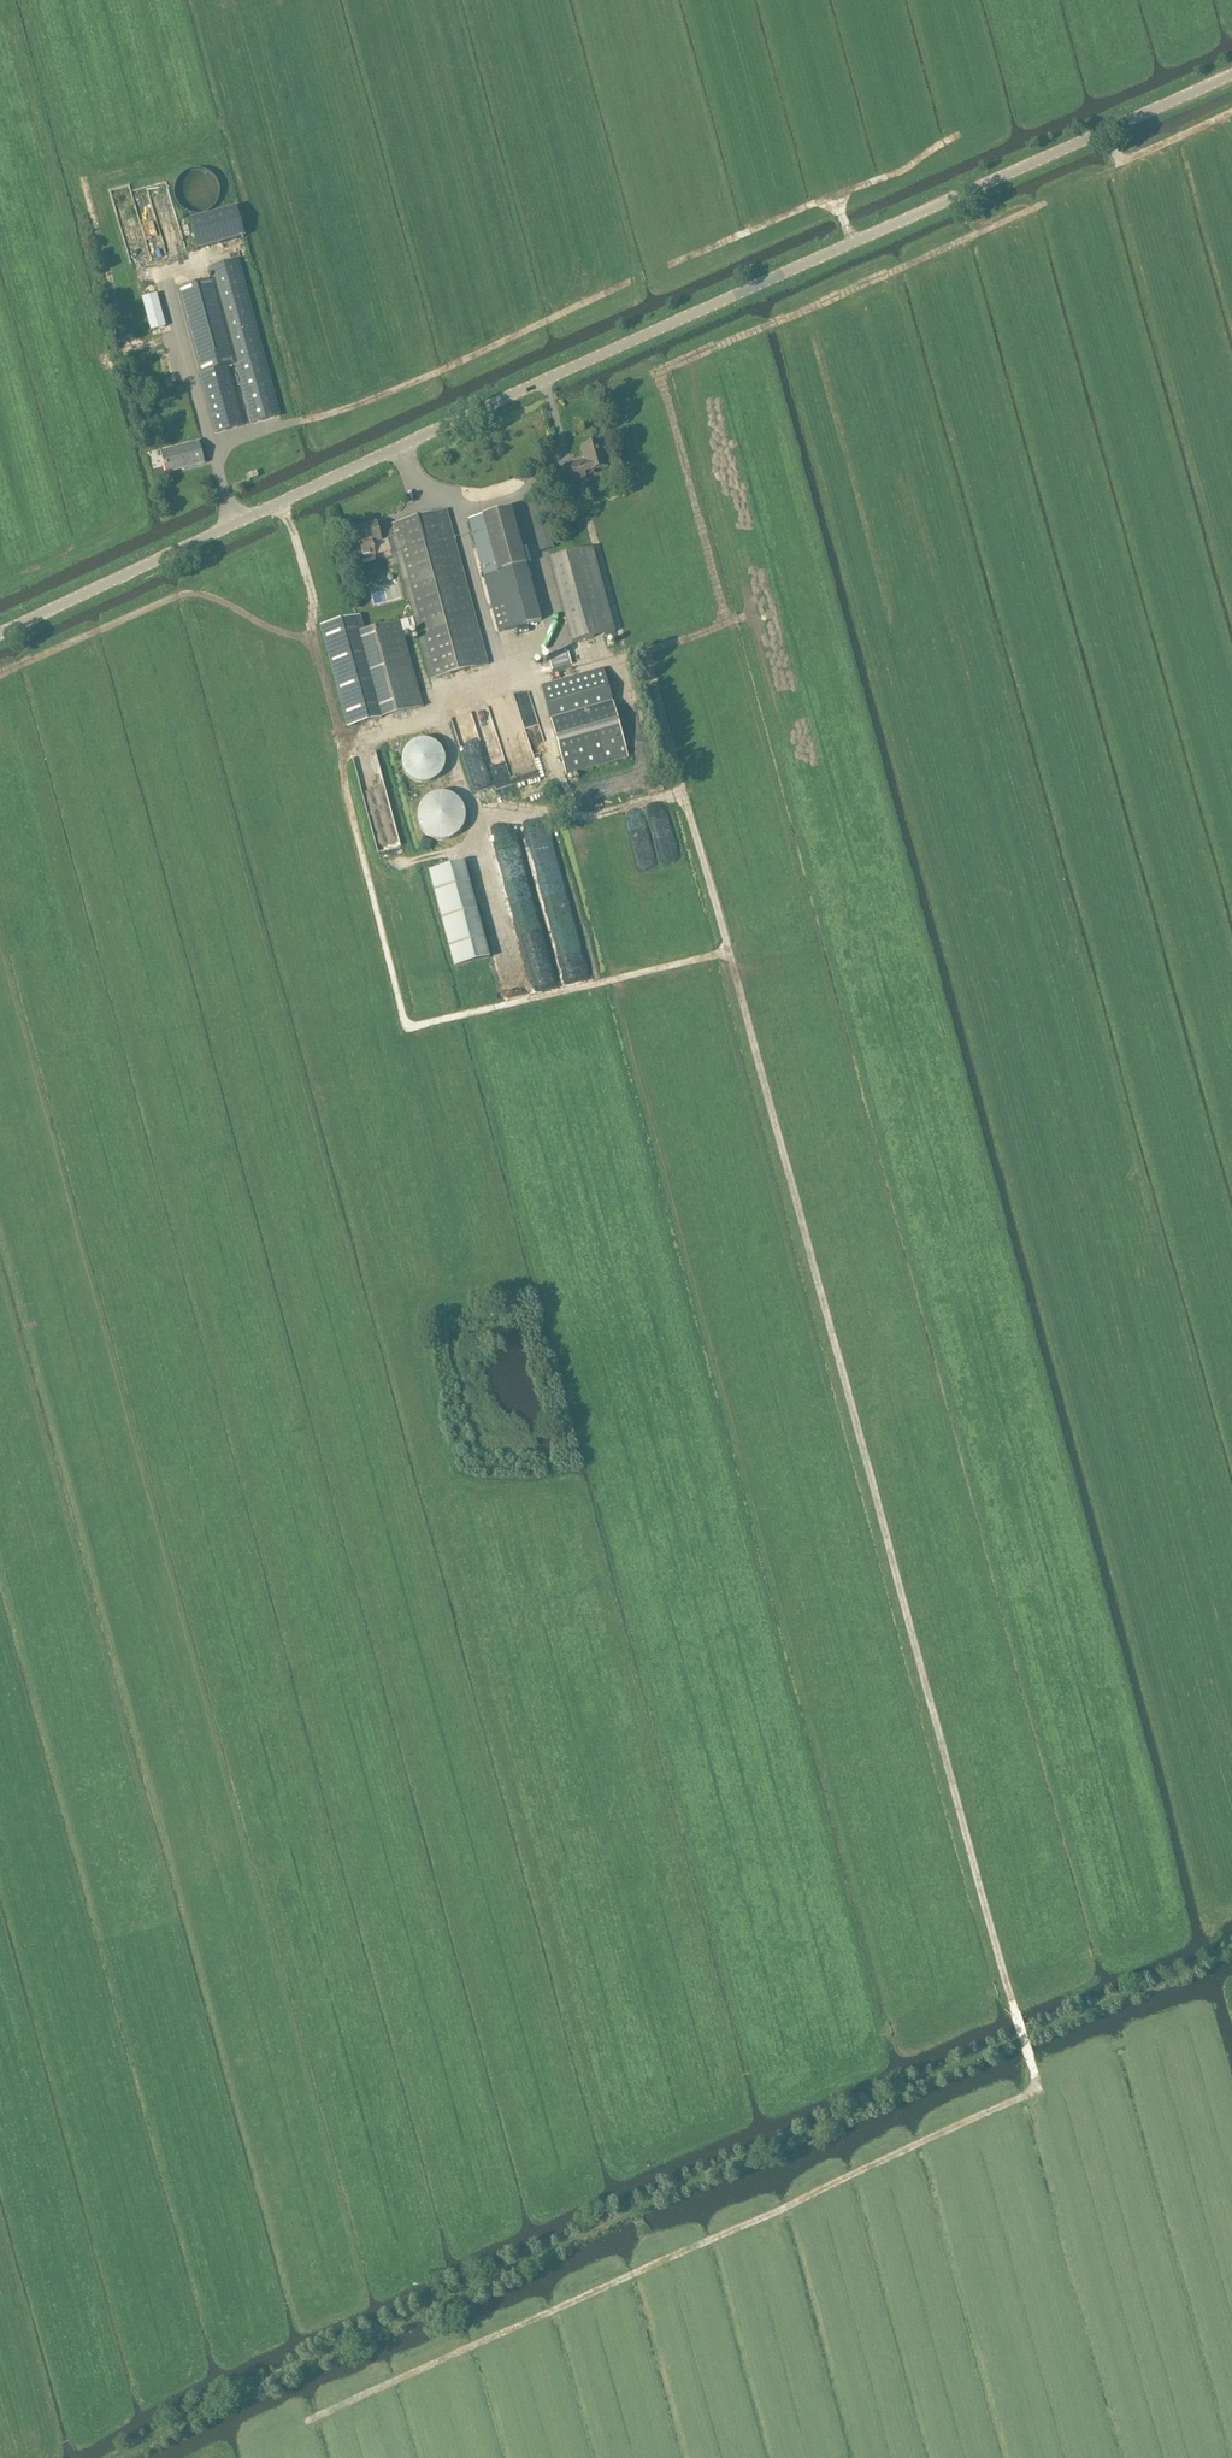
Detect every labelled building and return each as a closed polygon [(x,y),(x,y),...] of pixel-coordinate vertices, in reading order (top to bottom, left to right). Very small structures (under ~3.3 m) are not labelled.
[(237,210),(190,222),(197,251),(244,239),(237,210)] [(237,365),(235,365),(237,376),(238,376),(251,424),(281,416),(265,358),(239,260),(209,267),(212,280),(214,279),(237,365)] [(214,279),(212,280),(176,289),(199,375),(229,367),(235,365),(237,365),(214,279)] [(157,296),(142,300),(151,333),(166,329),(157,296)] [(229,367),(199,375),(214,434),(245,426),(229,367)] [(584,473),(608,467),(602,442),(581,447),(584,457),(580,462),(564,466),(568,484),(586,479),(584,473)] [(198,443),(162,452),(167,473),(203,464),(198,443)] [(256,471),(248,474),(250,480),(258,477),(256,471)] [(499,632),(541,621),(511,509),(469,520),(499,632)] [(392,538),(413,618),(416,629),(430,681),(488,665),(447,510),(390,525),(390,527),(378,530),(376,524),(350,531),(355,549),(356,549),(359,560),(375,556),(373,550),(375,550),(374,547),(373,548),(372,544),(382,542),(381,541),(392,538)] [(593,548),(549,559),(571,644),(616,632),(593,548)] [(347,728),(382,719),(424,708),(403,632),(416,629),(413,618),(400,621),(365,631),(361,617),(355,618),(320,627),(347,728)] [(541,686),(566,776),(629,758),(604,668),(541,686)]
